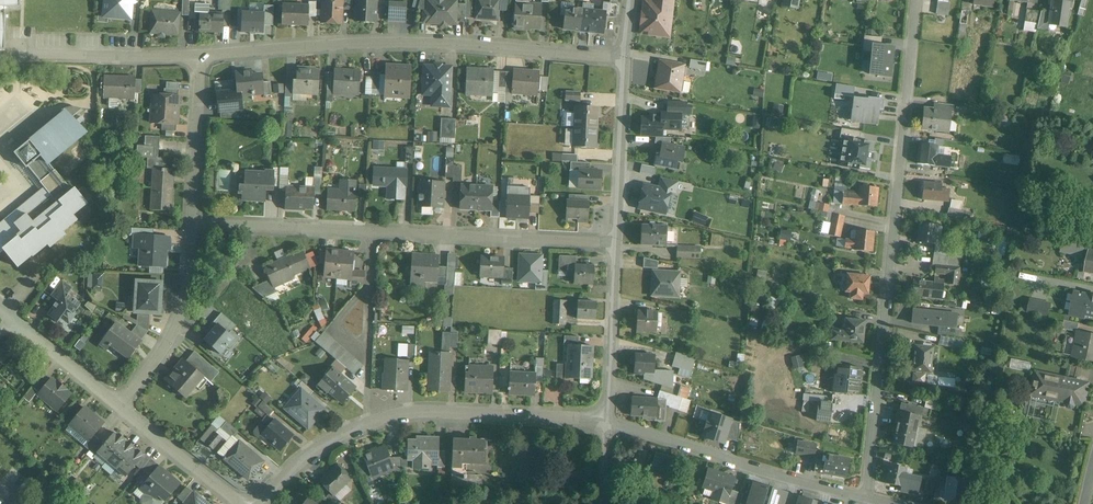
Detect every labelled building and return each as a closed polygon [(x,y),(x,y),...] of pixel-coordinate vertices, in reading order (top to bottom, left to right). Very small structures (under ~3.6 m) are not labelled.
[(3,52),(4,50),(4,42),(5,42),(5,18),(8,18),(8,16),(5,16),(5,6),(20,7),(20,0),(0,0),(0,51),(3,52)] [(133,0),(104,0),(102,17),(131,20),(133,3),(133,0)] [(222,10),(230,11),(231,0),(223,0),(222,10)] [(322,22),(340,24),(341,9),(342,0),(323,0),(322,22)] [(349,10),(350,0),(342,0),(341,9),(349,10)] [(370,0),(357,0),(356,21),(374,22),(376,0),(370,0)] [(428,0),(420,0),(417,10),(427,10),(427,0),(428,0)] [(456,1),(442,1),(428,0),(427,0),(427,10),(427,12),(423,12),(422,15),(422,19),(423,22),(427,23),(427,24),(455,24),(456,24),(456,22),(456,4),(456,1)] [(465,4),(464,18),(471,18),(472,0),(466,0),(465,4)] [(494,20),(497,20),(499,0),(477,0),(476,19),(494,20)] [(617,1),(617,0),(610,0),(609,13),(616,14),(617,1)] [(799,0),(783,0),(782,6),(797,9),(799,0)] [(1072,0),(1052,0),(1050,12),(1049,22),(1067,25),(1069,9),(1071,9),(1072,0)] [(1077,14),(1083,16),(1088,0),(1081,0),(1077,14)] [(667,5),(667,4),(653,2),(645,1),(643,14),(642,14),(641,24),(642,24),(641,33),(668,36),(672,5),(667,5)] [(938,1),(937,3),(936,14),(948,16),(950,3),(947,2),(938,1)] [(406,3),(404,3),(389,3),(388,19),(404,20),(405,20),(406,3)] [(580,31),(582,10),(574,9),(574,4),(562,3),(560,15),(565,16),(563,29),(580,31)] [(222,32),(223,18),(223,14),(209,13),(209,5),(196,4),(195,12),(200,13),(199,31),(222,32)] [(456,22),(464,22),(464,18),(465,4),(456,4),(456,22)] [(540,30),(541,19),(541,5),(523,4),(522,8),(515,7),(514,28),(540,30)] [(308,17),(308,6),(282,5),(282,24),(308,25),(308,17)] [(152,10),(152,15),(150,33),(178,36),(180,13),(152,10)] [(265,11),(242,10),(241,32),(264,33),(265,11)] [(580,31),(604,33),(606,12),(582,10),(580,31)] [(1038,24),(1041,12),(1027,10),(1025,22),(1038,24)] [(966,25),(968,12),(961,11),(959,24),(966,25)] [(1049,22),(1050,12),(1041,11),(1041,12),(1038,24),(1037,30),(1048,31),(1049,22)] [(959,24),(957,41),(964,42),(966,25),(959,24)] [(893,47),(873,45),(870,75),(890,77),(893,47)] [(691,60),(690,63),(689,68),(705,71),(707,62),(691,60)] [(660,61),(657,76),(655,88),(680,92),(684,65),(660,61)] [(411,68),(402,67),(401,67),(386,66),(384,96),(409,97),(411,68)] [(423,76),(422,82),(422,83),(423,84),(423,94),(433,95),(432,106),(449,107),(451,68),(451,67),(424,66),(424,75),(423,76)] [(319,71),(317,71),(313,71),(313,69),(312,69),(297,68),(296,81),(293,81),(293,92),(317,93),(318,93),(318,92),(319,71)] [(493,70),(489,70),(467,69),(466,94),(485,95),(485,93),(492,93),(493,70)] [(333,90),(333,93),(359,95),(360,71),(334,70),(334,73),(333,90)] [(537,95),(539,72),(513,70),(513,72),(511,93),(537,95)] [(237,92),(241,92),(242,97),(263,94),(264,94),(263,82),(262,74),(252,75),(252,71),(235,73),(237,91),(237,92)] [(506,72),(499,72),(498,87),(505,88),(506,72)] [(373,73),(372,78),(372,90),(379,90),(380,74),(380,73),(373,73)] [(135,78),(104,76),(103,97),(134,99),(134,93),(135,80),(135,78)] [(270,81),(263,82),(264,94),(263,94),(264,96),(272,96),(270,81)] [(286,81),(285,89),(285,97),(292,97),(293,92),(293,81),(286,81)] [(237,92),(237,91),(217,93),(219,111),(220,111),(235,110),(243,109),(242,101),(242,97),(241,92),(237,92)] [(580,101),(580,94),(580,93),(565,92),(565,100),(580,101)] [(152,109),(178,110),(179,96),(178,96),(164,95),(153,95),(152,109)] [(864,101),(855,100),(853,100),(851,120),(877,123),(879,110),(883,110),(884,99),(864,97),(864,101)] [(642,118),(641,136),(656,137),(662,137),(663,128),(680,129),(680,114),(690,114),(690,103),(669,102),(668,113),(662,113),(661,118),(656,118),(650,117),(649,118),(642,118)] [(953,113),(954,106),(934,103),(934,109),(933,110),(950,112),(953,113)] [(782,113),(783,105),(776,104),(774,112),(782,113)] [(597,118),(597,108),(576,107),(575,127),(596,128),(596,118),(597,118)] [(924,107),(921,129),(947,132),(950,112),(933,110),(934,109),(924,107)] [(51,119),(49,123),(46,127),(44,131),(31,142),(30,140),(14,153),(26,168),(28,167),(40,182),(41,182),(45,187),(0,224),(0,253),(4,250),(18,267),(32,255),(33,256),(48,244),(50,248),(65,235),(63,232),(77,220),(73,215),(87,204),(75,189),(72,191),(48,162),(84,133),(71,118),(82,110),(79,109),(75,108),(70,108),(66,109),(61,111),(60,112),(55,115),(51,119)] [(178,110),(152,109),(151,123),(162,124),(176,124),(177,124),(178,110)] [(220,111),(221,118),(236,119),(235,110),(220,111)] [(454,139),(455,134),(455,119),(441,119),(440,137),(440,138),(454,139)] [(596,128),(575,127),(574,147),(595,148),(596,138),(595,138),(596,128)] [(428,140),(438,141),(438,131),(428,131),(428,140)] [(145,136),(144,146),(159,147),(159,137),(145,136)] [(669,146),(671,138),(662,137),(656,137),(655,143),(662,145),(663,144),(669,146)] [(869,170),(875,143),(845,138),(839,165),(869,170)] [(373,140),(373,149),(384,149),(384,140),(373,140)] [(655,164),(675,168),(677,160),(682,161),(684,149),(669,146),(663,144),(662,145),(660,155),(657,155),(655,164)] [(935,165),(936,155),(937,146),(920,144),(918,163),(935,165)] [(166,169),(166,158),(158,158),(159,147),(144,146),(137,145),(136,157),(147,158),(147,169),(152,169),(150,210),(172,211),(174,169),(166,169)] [(413,148),(408,147),(406,147),(405,164),(412,164),(413,164),(413,148)] [(577,162),(577,155),(562,154),(562,162),(571,162),(577,162)] [(950,157),(936,155),(935,165),(949,167),(950,157)] [(445,177),(453,178),(453,165),(454,158),(446,158),(445,177)] [(590,171),(590,163),(577,162),(571,162),(570,170),(579,170),(590,171)] [(452,181),(461,182),(462,166),(453,165),(453,178),(452,181)] [(642,165),(641,167),(640,173),(652,176),(653,176),(654,168),(654,167),(642,165)] [(314,178),(321,179),(322,179),(322,167),(315,167),(314,178)] [(406,169),(405,169),(374,168),(373,181),(382,182),(384,182),(387,182),(387,199),(404,200),(404,199),(406,169)] [(273,190),(274,170),(265,170),(265,172),(266,172),(266,190),(273,190)] [(579,170),(578,188),(600,189),(601,171),(590,171),(579,170)] [(242,194),(241,201),(265,202),(266,190),(266,172),(265,172),(245,171),(245,185),(239,185),(239,192),(238,192),(238,194),(242,194)] [(658,188),(644,185),(639,207),(639,208),(665,213),(670,192),(677,193),(679,181),(660,177),(658,188)] [(321,179),(314,178),(314,188),(313,194),(321,195),(321,179)] [(327,209),(331,210),(355,211),(356,191),(355,190),(356,180),(345,180),(344,180),(344,190),(328,190),(327,209)] [(428,182),(426,181),(425,181),(419,181),(418,201),(421,201),(421,207),(433,208),(433,211),(434,212),(440,212),(441,212),(442,211),(442,208),(444,182),(430,182),(429,182),(429,181),(428,181),(428,182)] [(922,199),(935,201),(936,201),(948,202),(949,190),(941,189),(941,184),(924,182),(922,199)] [(358,197),(365,198),(366,198),(367,185),(360,184),(359,184),(359,185),(358,197)] [(461,185),(460,209),(475,210),(476,186),(461,185)] [(476,186),(475,210),(491,211),(491,201),(492,187),(476,186)] [(860,186),(859,190),(859,191),(859,195),(843,193),(842,203),(858,205),(876,207),(878,188),(860,186)] [(286,187),(285,208),(313,209),(313,194),(314,188),(286,187)] [(508,187),(506,218),(528,219),(529,213),(530,196),(530,188),(508,187)] [(835,193),(834,202),(834,203),(842,203),(843,194),(835,193)] [(539,213),(539,211),(539,210),(540,197),(530,196),(529,213),(539,213)] [(951,199),(949,209),(960,211),(962,201),(951,199)] [(499,218),(500,201),(491,201),(491,211),(490,217),(499,218)] [(567,221),(567,218),(578,219),(578,221),(588,222),(588,202),(569,201),(567,201),(566,221),(567,221)] [(818,210),(826,212),(827,212),(829,205),(819,203),(818,210)] [(963,219),(964,211),(960,211),(949,209),(948,208),(947,216),(963,219)] [(692,220),(704,226),(708,217),(696,211),(692,220)] [(842,225),(844,216),(827,213),(826,221),(832,222),(842,225)] [(829,235),(840,237),(842,225),(832,222),(829,235)] [(917,242),(935,244),(937,225),(919,223),(917,242)] [(667,226),(665,226),(642,225),(641,244),(641,245),(665,246),(666,246),(667,226)] [(131,235),(134,235),(153,236),(153,229),(132,228),(131,235)] [(874,232),(872,232),(871,232),(857,230),(856,240),(846,239),(845,247),(845,248),(855,249),(855,250),(872,252),(872,251),(874,233),(874,232)] [(170,246),(171,237),(153,236),(134,235),(134,248),(140,248),(139,266),(140,266),(149,267),(163,267),(165,267),(166,246),(170,246)] [(1085,242),(1077,240),(1072,240),(1071,246),(1083,249),(1085,242)] [(947,256),(949,246),(935,244),(934,254),(947,256)] [(1071,246),(1069,253),(1069,255),(1067,255),(1067,257),(1068,257),(1068,258),(1081,261),(1083,249),(1071,246)] [(677,247),(677,248),(677,249),(677,257),(700,258),(701,248),(677,247)] [(304,256),(302,250),(264,267),(270,280),(272,285),(273,285),(274,288),(294,279),(293,276),(310,269),(304,256)] [(324,276),(337,277),(338,265),(339,265),(340,260),(341,252),(326,250),(325,264),(324,276)] [(1084,268),(1084,271),(1092,273),(1092,251),(1088,250),(1084,268)] [(318,265),(312,252),(304,256),(310,269),(318,265)] [(353,253),(341,252),(340,260),(339,265),(338,265),(337,277),(351,279),(352,270),(353,253)] [(425,282),(434,282),(435,282),(437,256),(416,254),(415,254),(415,255),(413,286),(424,286),(425,282)] [(947,266),(947,256),(934,254),(932,265),(935,265),(935,273),(949,275),(948,284),(958,285),(960,267),(947,266)] [(542,256),(520,255),(519,281),(536,282),(536,291),(547,291),(548,271),(541,271),(542,256)] [(567,272),(567,265),(575,266),(575,265),(576,256),(560,256),(559,272),(567,272)] [(503,258),(481,257),(481,276),(502,277),(503,277),(503,268),(503,258)] [(658,261),(648,259),(643,258),(643,267),(657,268),(658,261)] [(593,284),(594,266),(575,265),(575,266),(567,265),(567,272),(567,275),(574,275),(574,283),(592,284),(593,284)] [(454,285),(455,276),(455,267),(447,267),(446,283),(446,284),(454,285)] [(513,269),(503,268),(503,277),(502,277),(502,284),(512,284),(513,269)] [(350,284),(362,285),(364,283),(365,272),(352,270),(351,279),(350,284)] [(653,271),(653,279),(652,295),(678,297),(679,273),(653,271)] [(89,273),(89,287),(104,287),(104,274),(89,273)] [(868,294),(869,280),(870,277),(869,276),(847,274),(846,291),(851,292),(850,298),(862,300),(863,293),(868,294)] [(911,296),(930,298),(932,299),(932,298),(933,298),(941,299),(943,287),(944,281),(938,280),(938,277),(934,277),(934,283),(914,280),(913,280),(911,296)] [(51,295),(52,296),(52,297),(58,301),(64,293),(67,295),(72,288),(62,280),(51,295)] [(272,285),(270,280),(252,288),(264,298),(276,293),(274,288),(273,285),(272,285)] [(159,313),(160,299),(161,283),(137,282),(135,311),(130,311),(129,311),(129,312),(130,312),(159,313)] [(453,295),(454,289),(454,285),(446,284),(446,286),(444,286),(444,294),(453,295)] [(69,323),(75,315),(73,314),(80,304),(67,295),(64,293),(58,301),(48,315),(58,322),(61,317),(69,323)] [(1092,316),(1092,294),(1089,293),(1088,296),(1075,293),(1070,314),(1084,318),(1085,314),(1092,316)] [(327,323),(322,310),(329,307),(326,300),(313,305),(321,325),(327,323)] [(554,300),(553,311),(552,324),(565,325),(567,301),(554,300)] [(1050,304),(1034,301),(1031,300),(1028,313),(1047,317),(1047,316),(1050,304)] [(596,302),(578,301),(577,319),(596,320),(596,302)] [(95,312),(98,314),(102,316),(104,311),(97,307),(95,312)] [(957,314),(913,310),(912,319),(913,319),(913,323),(956,328),(957,314)] [(637,311),(636,328),(636,330),(637,330),(656,332),(657,312),(653,312),(653,311),(649,311),(647,311),(647,312),(646,312),(637,311)] [(137,325),(148,331),(149,315),(137,315),(137,325)] [(445,317),(444,326),(452,327),(453,318),(445,317)] [(831,339),(852,342),(853,342),(863,343),(865,321),(843,319),(842,329),(845,329),(844,331),(832,330),(831,339)] [(1077,332),(1079,324),(1079,323),(1064,320),(1062,329),(1077,332)] [(140,342),(130,334),(115,323),(100,344),(108,349),(111,344),(130,358),(141,342),(140,342)] [(234,338),(218,324),(204,340),(221,354),(234,338)] [(130,334),(140,342),(148,331),(137,325),(130,334)] [(501,330),(488,330),(488,344),(488,345),(500,345),(501,345),(501,331),(501,330)] [(1077,331),(1072,357),(1092,361),(1092,334),(1077,331)] [(315,342),(316,340),(320,335),(316,332),(311,338),(315,342)] [(362,365),(347,352),(324,332),(315,342),(354,375),(362,365)] [(450,333),(442,332),(441,347),(449,348),(450,333)] [(457,348),(458,334),(450,333),(449,348),(457,348)] [(578,336),(567,336),(564,336),(564,345),(578,346),(578,336)] [(953,339),(950,338),(940,336),(939,344),(951,347),(952,347),(953,339)] [(565,378),(591,379),(593,346),(578,346),(564,345),(563,364),(565,364),(565,378)] [(931,372),(933,348),(915,346),(914,360),(913,360),(912,366),(912,367),(913,367),(913,370),(931,372)] [(190,357),(198,364),(205,370),(210,365),(194,351),(190,357)] [(430,352),(430,359),(429,390),(449,391),(451,354),(451,353),(430,352)] [(672,366),(684,369),(684,370),(691,371),(695,358),(676,352),(672,366)] [(644,379),(653,382),(672,388),(673,371),(654,370),(655,355),(636,354),(635,354),(635,358),(631,358),(631,364),(634,364),(634,374),(644,374),(644,379)] [(792,356),(794,367),(807,366),(806,354),(792,356)] [(535,358),(535,366),(543,366),(544,359),(535,358)] [(397,360),(391,359),(386,359),(385,390),(406,391),(407,362),(397,362),(397,360)] [(1029,372),(1030,370),(1031,363),(1011,359),(1009,368),(1010,368),(1029,372)] [(183,360),(183,361),(167,380),(166,381),(166,380),(165,381),(184,397),(185,397),(184,395),(193,384),(196,386),(204,377),(184,360),(183,360)] [(332,368),(337,372),(340,375),(346,368),(336,360),(330,367),(331,369),(332,368)] [(1003,365),(992,363),(990,362),(989,370),(1001,372),(1003,365)] [(565,378),(565,364),(563,364),(557,364),(556,378),(565,378)] [(492,393),(493,372),(493,367),(469,366),(468,377),(465,376),(465,377),(465,392),(492,393)] [(535,382),(542,383),(543,366),(535,366),(535,374),(535,382)] [(833,392),(841,392),(857,394),(860,368),(839,366),(838,366),(838,375),(835,375),(833,392)] [(332,368),(331,370),(330,370),(318,385),(327,393),(329,391),(343,403),(355,388),(332,368)] [(535,374),(510,373),(509,388),(508,388),(508,390),(509,390),(509,394),(534,395),(535,382),(535,374)] [(1087,384),(1071,380),(1036,373),(1031,394),(1032,394),(1066,401),(1066,404),(1067,407),(1071,408),(1074,406),(1074,403),(1083,405),(1087,384)] [(52,405),(56,407),(56,408),(58,409),(71,395),(65,390),(66,389),(58,382),(57,383),(52,379),(39,394),(45,399),(44,399),(45,400),(51,405),(52,405)] [(313,392),(304,384),(298,379),(294,384),(297,387),(301,390),(309,397),(313,392)] [(686,399),(690,389),(677,385),(674,395),(682,398),(686,399)] [(308,428),(317,418),(324,409),(301,390),(294,398),(297,400),(288,411),(308,428)] [(31,401),(31,400),(32,400),(36,395),(31,391),(26,397),(31,401)] [(265,391),(259,396),(267,403),(272,398),(265,391)] [(672,400),(674,395),(660,391),(657,399),(672,400)] [(672,400),(670,407),(678,410),(682,398),(674,395),(672,400)] [(655,420),(665,421),(666,405),(669,406),(669,407),(670,407),(672,400),(657,399),(633,397),(631,415),(655,417),(655,420)] [(258,407),(267,415),(269,416),(274,410),(263,401),(258,407)] [(819,401),(817,418),(817,420),(817,421),(829,422),(831,403),(831,402),(819,401)] [(912,414),(914,407),(901,404),(899,412),(912,414)] [(916,427),(919,428),(921,416),(923,409),(914,407),(912,414),(899,412),(898,412),(895,423),(898,423),(894,443),(912,447),(916,427)] [(103,423),(85,408),(66,430),(84,445),(88,440),(93,435),(103,423)] [(928,418),(930,411),(923,409),(921,416),(928,418)] [(702,410),(699,418),(705,420),(708,412),(702,410)] [(731,420),(714,414),(713,414),(710,413),(708,421),(707,421),(705,428),(706,429),(703,437),(724,443),(726,438),(731,420)] [(280,450),(284,446),(293,435),(275,420),(262,435),(272,444),(272,445),(273,446),(274,445),(280,450)] [(740,422),(731,420),(726,438),(738,442),(740,422)] [(233,439),(234,437),(239,432),(226,422),(221,428),(233,439)] [(98,452),(107,460),(124,441),(115,432),(104,444),(98,452)] [(222,438),(215,432),(206,443),(213,449),(222,438)] [(88,440),(84,445),(90,450),(99,440),(93,435),(88,440)] [(467,464),(483,465),(484,440),(476,440),(476,438),(470,437),(469,440),(453,439),(452,474),(466,475),(467,464)] [(414,460),(414,468),(429,469),(429,464),(438,464),(438,451),(439,438),(423,438),(423,442),(408,441),(407,459),(414,460)] [(99,440),(90,450),(95,455),(98,452),(104,444),(99,440)] [(107,460),(116,468),(133,448),(124,441),(107,460)] [(795,453),(798,453),(815,456),(817,445),(817,444),(798,441),(795,453)] [(240,442),(236,445),(225,459),(248,479),(263,462),(240,442)] [(390,458),(385,446),(372,452),(371,450),(362,454),(371,475),(384,470),(385,473),(395,469),(390,458)] [(141,457),(142,456),(133,448),(116,468),(126,476),(136,465),(142,458),(141,457)] [(647,451),(641,449),(640,449),(637,460),(635,459),(634,461),(636,461),(636,463),(643,465),(647,451)] [(670,480),(676,461),(677,458),(676,458),(676,459),(658,454),(656,454),(657,452),(656,452),(653,462),(652,462),(649,473),(670,479),(670,480)] [(141,457),(142,458),(136,465),(141,469),(150,458),(145,453),(142,456),(141,457)] [(886,453),(885,462),(897,462),(898,454),(886,453)] [(849,459),(826,454),(823,473),(846,477),(849,459)] [(393,458),(390,458),(395,469),(395,471),(401,471),(401,468),(401,459),(400,457),(393,458)] [(159,466),(150,458),(141,469),(150,477),(159,466)] [(890,464),(888,472),(886,483),(902,486),(906,467),(890,464)] [(180,484),(159,466),(150,477),(140,489),(145,494),(142,497),(143,503),(144,503),(162,503),(164,501),(165,501),(166,501),(180,484)] [(337,466),(328,474),(320,481),(333,495),(349,480),(337,466)] [(726,503),(731,490),(734,477),(709,469),(703,488),(715,491),(712,499),(726,503)] [(456,486),(482,488),(482,476),(466,475),(452,474),(451,488),(456,489),(456,486)] [(947,499),(951,500),(952,500),(966,502),(966,501),(969,481),(970,481),(948,477),(947,488),(948,491),(947,499)] [(934,493),(935,484),(936,481),(927,480),(925,491),(934,493)] [(966,501),(975,502),(978,483),(969,481),(966,501)] [(768,503),(763,502),(768,487),(754,483),(747,503),(784,503),(787,493),(773,488),(768,503)] [(186,487),(185,489),(177,497),(183,503),(192,492),(186,487)] [(743,494),(731,490),(726,503),(740,503),(743,494)] [(338,499),(333,494),(333,495),(331,492),(326,497),(333,503),(339,503),(341,502),(338,499)] [(194,493),(185,503),(208,503),(194,493)] [(30,501),(21,494),(12,503),(27,503),(30,501)]
